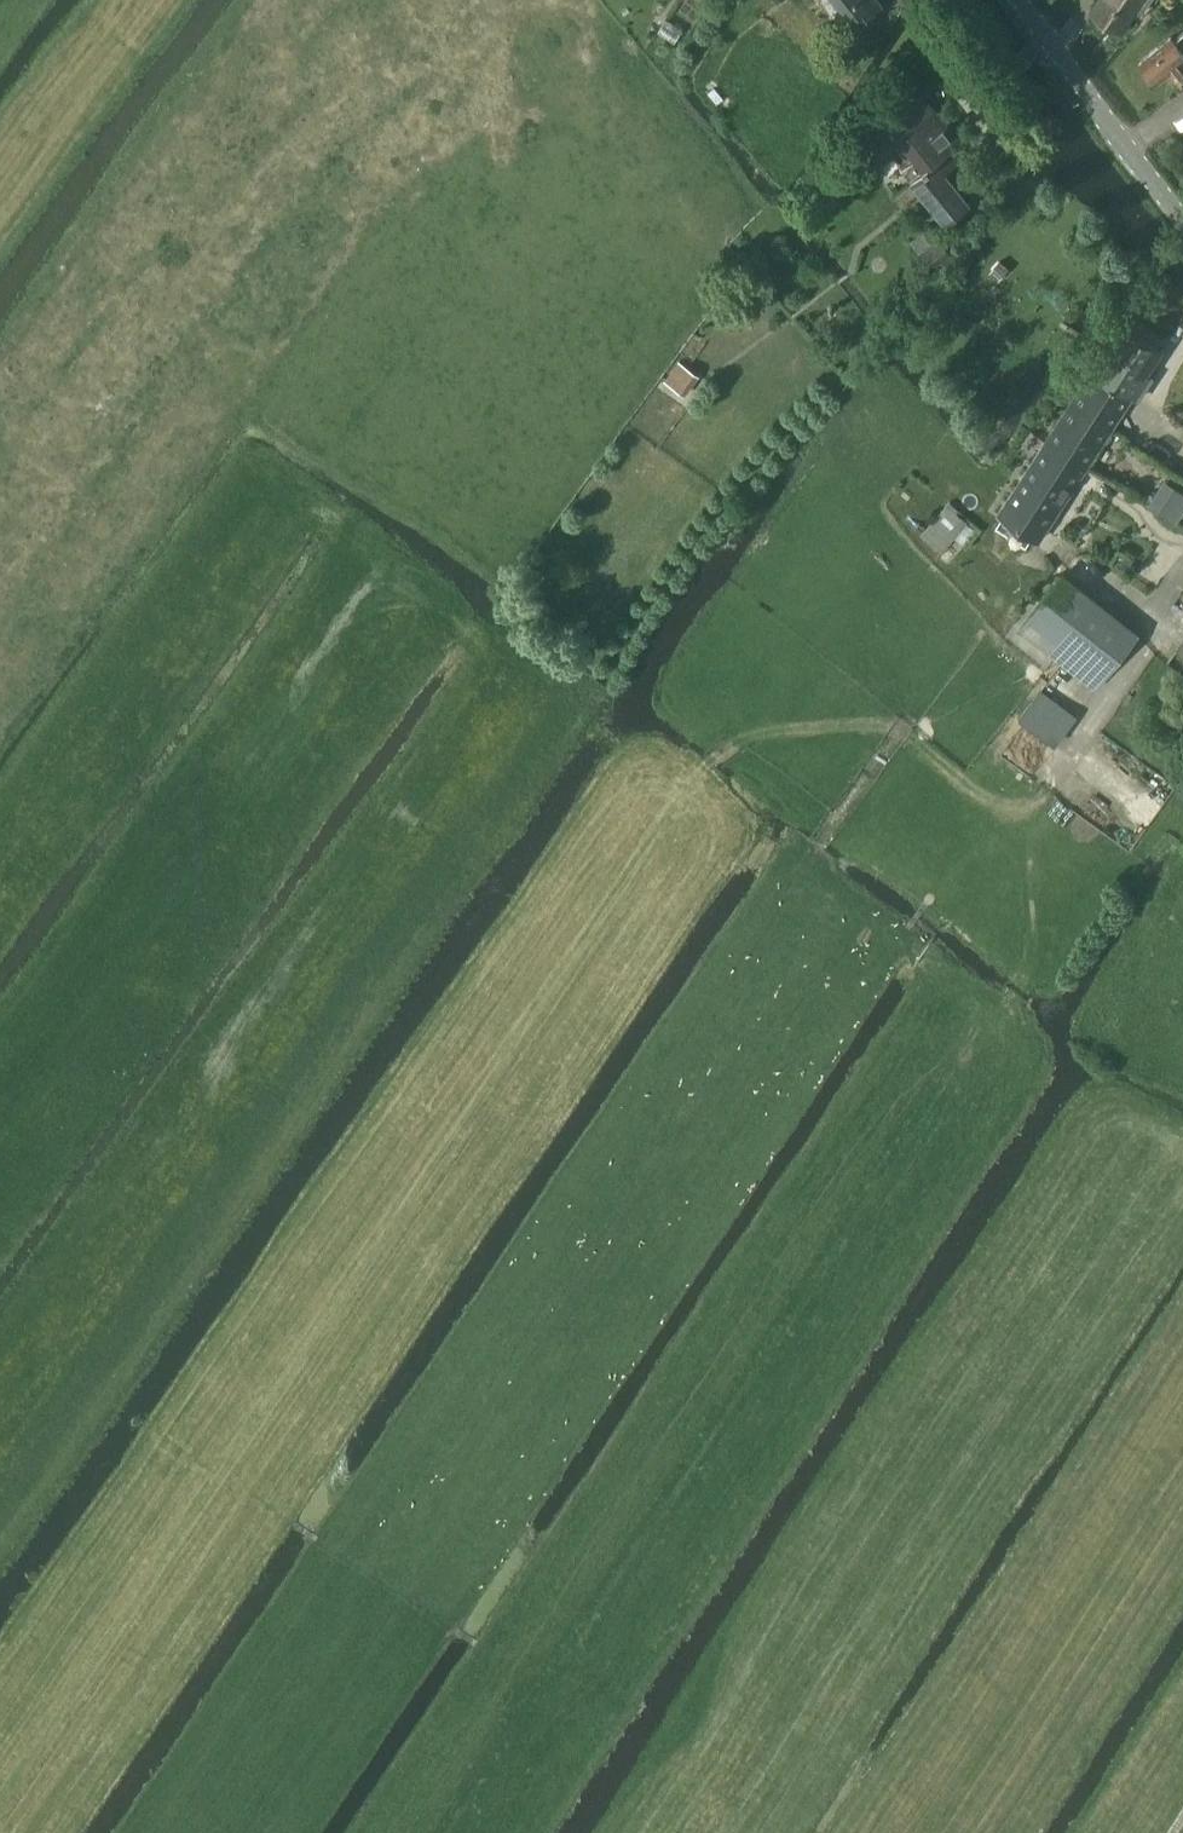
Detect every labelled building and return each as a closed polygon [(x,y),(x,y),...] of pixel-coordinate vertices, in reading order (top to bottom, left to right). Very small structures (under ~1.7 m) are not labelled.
[(855,26),(883,3),(880,0),(834,0),(855,26)] [(1093,11),(1120,30),(1137,8),(1136,7),(1141,0),(1102,0),(1094,11),(1093,11)] [(1180,75),(1177,77),(1182,83),(1182,82),(1182,30),(1174,37),(1172,35),(1140,61),(1157,82),(1174,68),(1180,75)] [(714,88),(709,92),(718,104),(723,100),(714,88)] [(882,158),(893,150),(914,178),(912,179),(946,221),(970,202),(945,170),(956,162),(947,151),(960,141),(921,93),(906,105),(865,137),(882,158)] [(955,255),(939,235),(919,250),(935,270),(955,255)] [(1161,349),(1124,324),(1108,349),(1101,344),(1081,376),(1086,379),(1072,402),(1112,427),(1113,428),(1134,395),(1138,398),(1152,377),(1146,373),(1161,349)] [(680,361),(666,380),(684,393),(698,374),(680,361)] [(1072,402),(1047,440),(1087,466),(1088,467),(1113,428),(1112,427),(1112,428),(1072,402)] [(1087,466),(1047,440),(1000,514),(1041,540),(1088,467),(1087,466)] [(1154,509),(1180,525),(1182,521),(1182,493),(1169,484),(1154,509)] [(948,505),(921,535),(936,547),(961,517),(948,505)] [(1062,574),(1020,628),(1096,687),(1138,634),(1062,574)]
